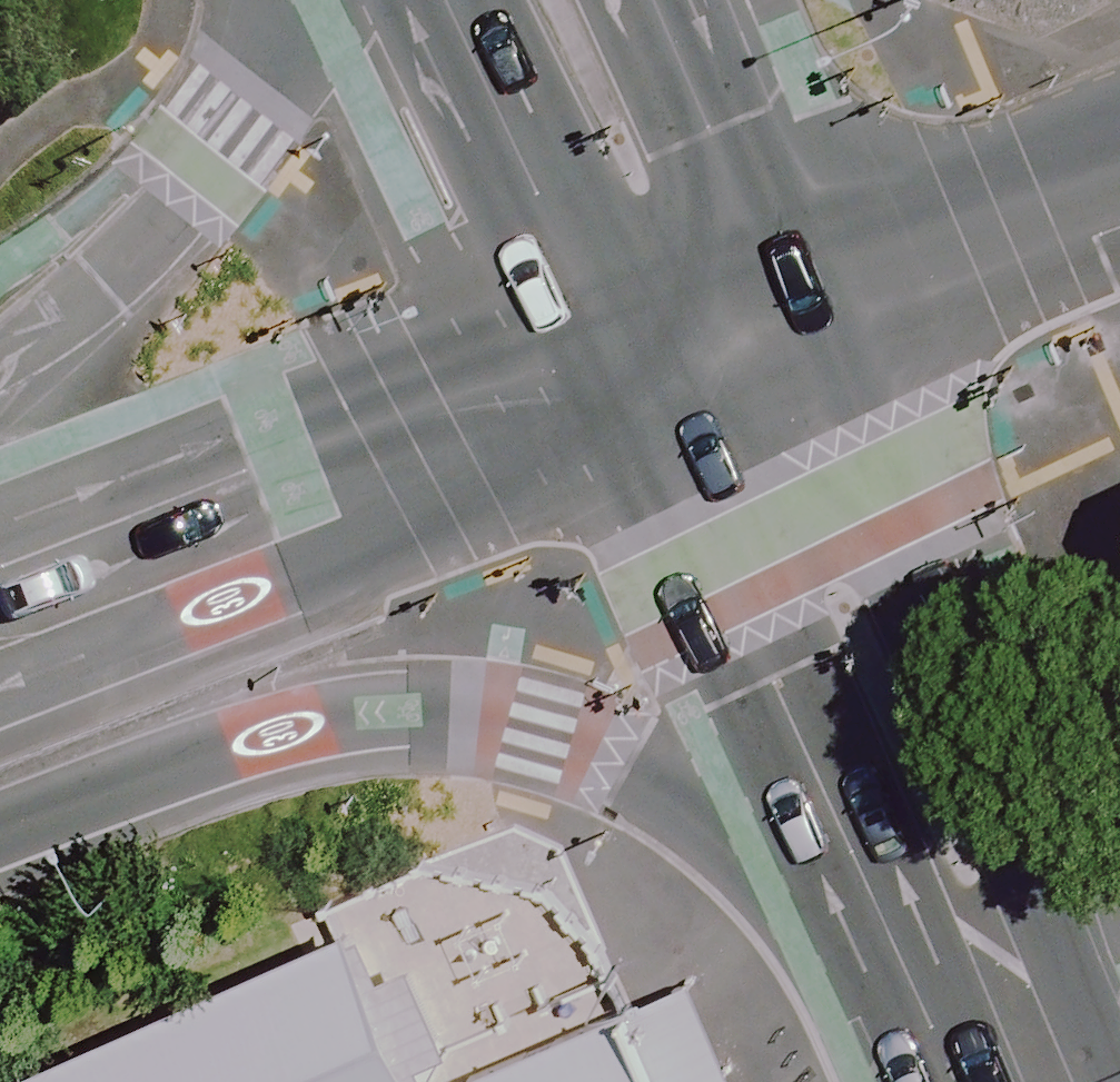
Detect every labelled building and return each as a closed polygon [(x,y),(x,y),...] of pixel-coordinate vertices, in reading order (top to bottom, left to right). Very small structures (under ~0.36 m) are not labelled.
[(23,1070),(28,1081),(646,1081),(549,851),(23,1070)]
